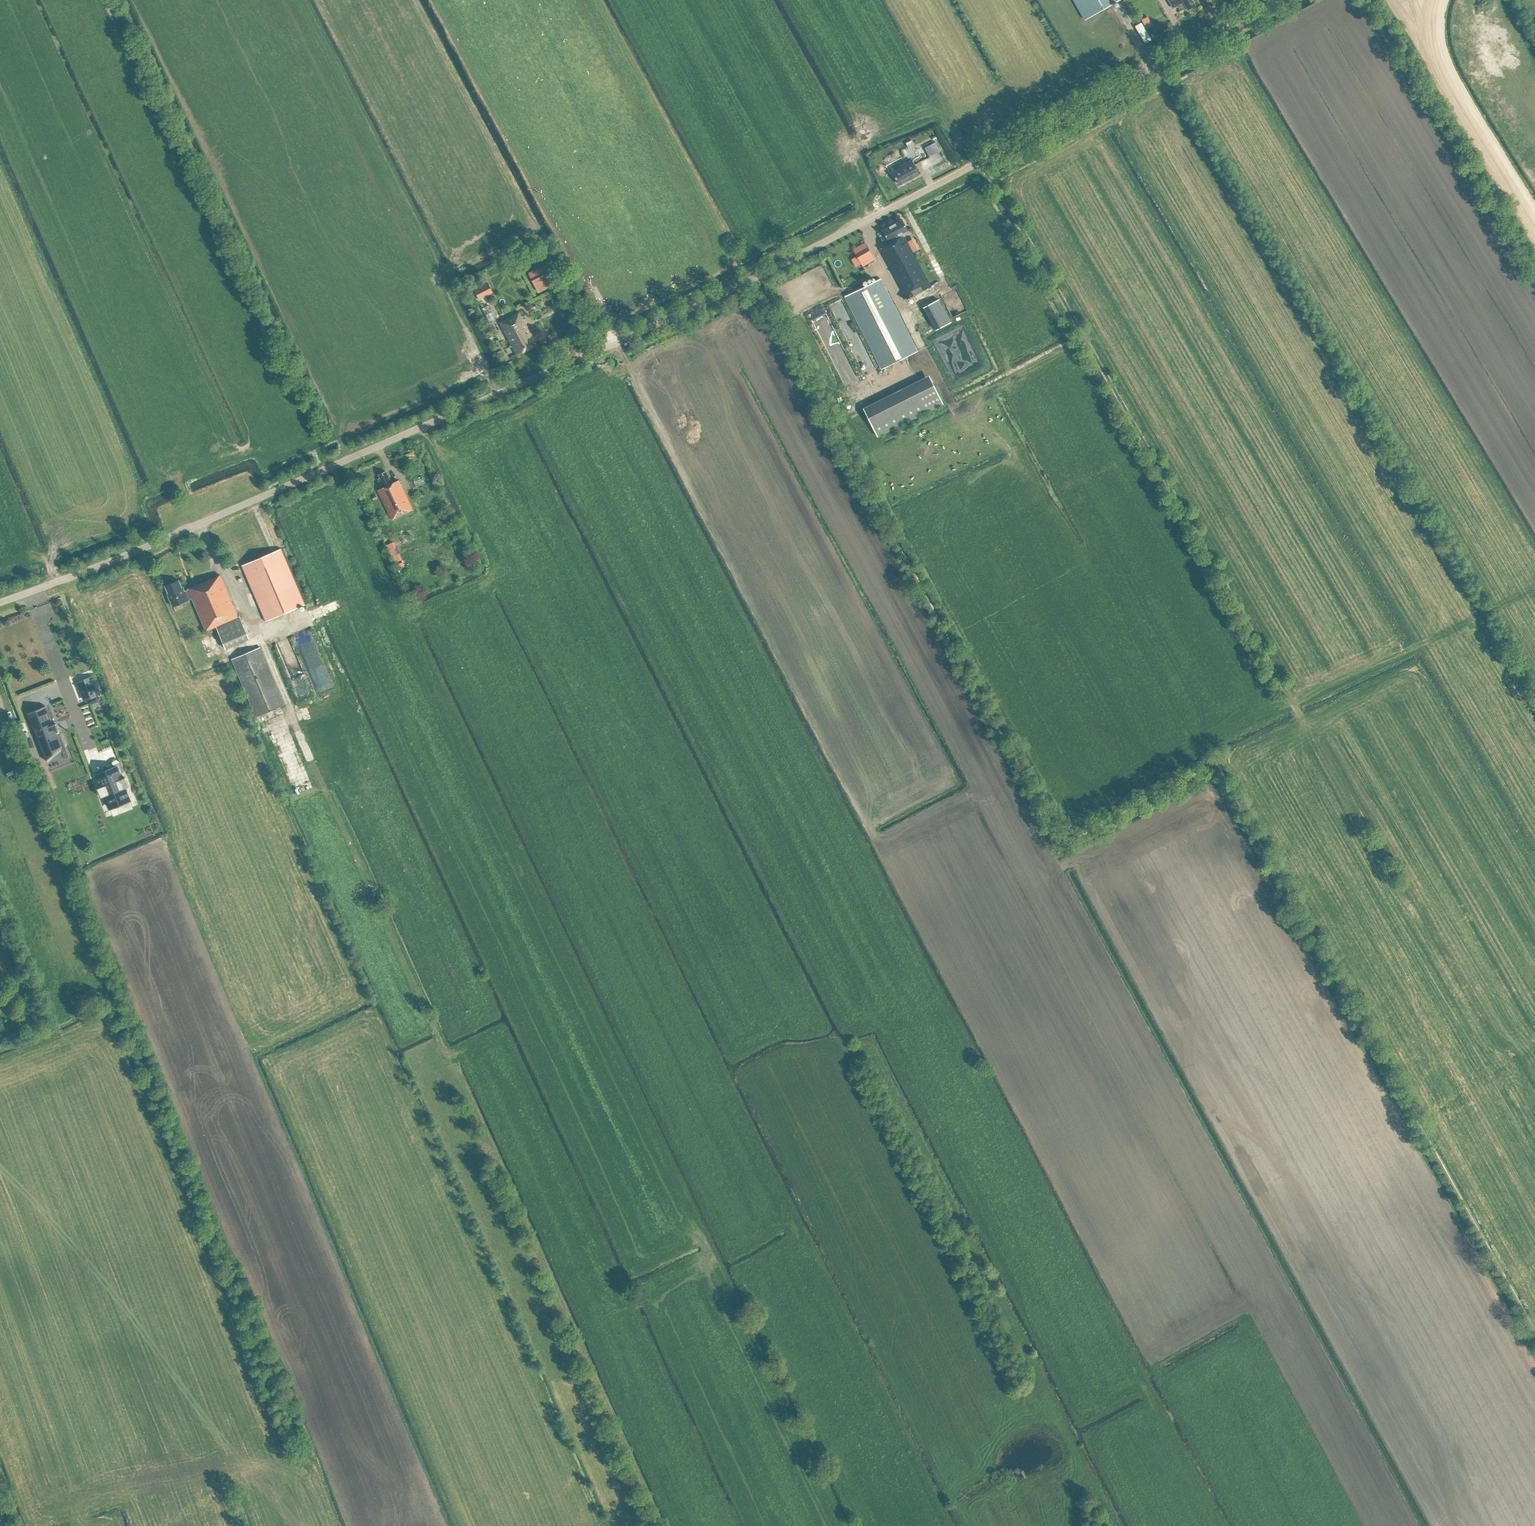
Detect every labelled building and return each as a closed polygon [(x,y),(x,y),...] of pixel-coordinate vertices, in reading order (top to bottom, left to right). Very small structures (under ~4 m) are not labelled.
[(1084,20),(1110,5),(1119,0),(1073,0),(1084,20)] [(1195,5),(1192,0),(1168,0),(1173,9),(1178,6),(1180,11),(1186,7),(1187,9),(1195,5)] [(1157,32),(1148,16),(1142,20),(1150,35),(1157,32)] [(1145,43),(1151,39),(1141,22),(1134,26),(1145,43)] [(915,162),(922,158),(916,147),(909,150),(915,162)] [(901,157),(885,165),(890,174),(893,173),(895,177),(895,179),(896,178),(899,184),(919,174),(911,160),(904,163),(901,157)] [(907,242),(902,233),(907,230),(902,220),(882,230),(889,243),(880,249),(908,299),(931,286),(907,241),(907,242)] [(865,242),(852,249),(863,266),(875,259),(865,242)] [(555,284),(545,264),(528,273),(538,293),(555,284)] [(883,369),(918,351),(881,279),(846,297),(883,369)] [(488,283),(474,290),(479,300),(493,292),(488,283)] [(934,330),(950,321),(938,299),(922,308),(934,330)] [(517,354),(535,345),(518,313),(500,322),(517,354)] [(936,338),(953,370),(964,364),(967,370),(980,363),(973,348),(970,350),(958,327),(936,338)] [(878,433),(947,405),(934,375),(866,402),(878,433)] [(392,484),(386,471),(379,474),(380,478),(378,479),(382,488),(378,490),(392,519),(412,509),(399,480),(392,484)] [(394,563),(402,559),(393,541),(386,545),(394,563)] [(266,621),(305,604),(281,549),(242,565),(266,621)] [(238,616),(220,575),(188,588),(188,589),(183,591),(179,580),(165,586),(168,593),(167,594),(173,606),(192,598),(206,630),(207,632),(209,631),(209,629),(216,626),(225,648),(249,638),(240,616),(238,616)] [(196,665),(203,661),(197,647),(190,650),(196,665)] [(285,704),(260,647),(232,659),(256,716),(285,704)] [(78,681),(86,700),(101,694),(93,675),(78,681)] [(93,707),(103,704),(100,698),(91,701),(93,707)] [(47,709),(29,717),(41,749),(60,742),(56,732),(59,731),(56,723),(53,724),(47,709)] [(66,745),(47,757),(55,769),(74,757),(66,745)] [(113,761),(118,759),(113,747),(109,749),(113,761)] [(123,778),(117,764),(94,773),(100,787),(97,788),(101,797),(104,796),(109,810),(132,801),(126,787),(128,786),(125,777),(123,778)] [(114,815),(135,807),(133,801),(112,809),(114,815)]
